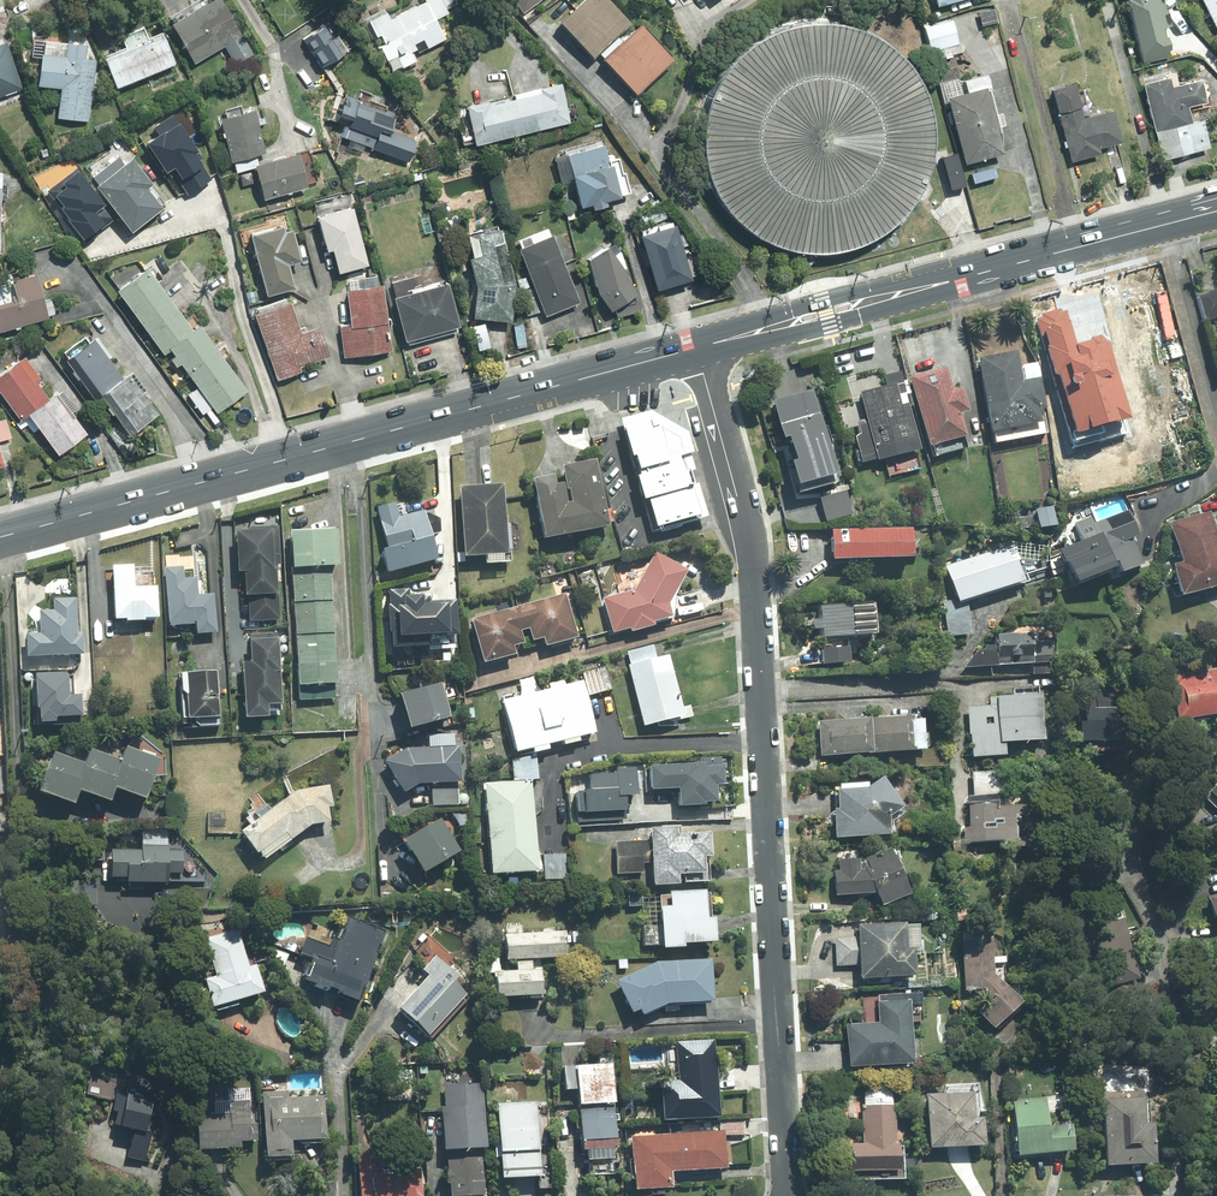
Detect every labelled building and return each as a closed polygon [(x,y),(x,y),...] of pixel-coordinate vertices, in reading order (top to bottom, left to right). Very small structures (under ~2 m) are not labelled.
[(189,68),(222,48),(233,66),(248,57),(213,0),(211,0),(165,28),(189,68)] [(446,0),(431,0),(389,20),(386,14),(366,23),(391,76),(416,64),(413,57),(444,42),(436,24),(454,16),(446,0)] [(523,15),(542,0),(511,0),(523,15)] [(625,26),(600,0),(582,0),(554,27),(588,61),(625,26)] [(932,9),(964,0),(929,0),(932,9)] [(1160,0),(1120,0),(1140,65),(1165,57),(1157,30),(1168,27),(1160,0)] [(1213,34),(1216,32),(1216,0),(1197,0),(1213,34)] [(995,24),(989,8),(973,14),(979,30),(995,24)] [(739,232),(775,251),(816,257),(856,248),(890,226),(915,194),(928,155),(926,115),(911,77),(883,47),(851,29),(815,22),(778,27),(745,43),(718,68),(700,100),(693,136),(698,172),(714,206),(739,232)] [(950,23),(920,31),(927,53),(957,45),(950,23)] [(342,52),(326,25),(299,42),(316,69),(342,52)] [(633,27),(596,63),(630,98),(667,62),(633,27)] [(172,65),(158,33),(142,40),(140,33),(118,42),(122,52),(100,61),(112,90),(172,65)] [(19,93),(0,41),(0,100),(19,93)] [(56,120),(87,122),(90,76),(75,75),(77,45),(33,42),(30,90),(57,91),(56,120)] [(1158,163),(1206,151),(1198,121),(1188,124),(1184,110),(1200,105),(1193,81),(1164,88),(1162,78),(1138,85),(1158,163)] [(1045,91),(1065,165),(1097,156),(1095,150),(1118,144),(1109,110),(1078,118),(1069,85),(1045,91)] [(461,108),(469,146),(567,124),(559,86),(461,108)] [(982,89),(941,101),(960,168),(1001,156),(982,89)] [(405,164),(413,141),(387,132),(392,118),(331,97),(324,120),(341,125),(336,140),(405,164)] [(263,153),(247,110),(213,122),(229,165),(263,153)] [(154,135),(139,146),(158,174),(167,168),(185,196),(210,180),(168,116),(149,129),(154,135)] [(574,211),(585,207),(586,212),(601,208),(600,203),(615,199),(600,147),(563,157),(569,176),(564,177),(574,211)] [(293,156),(251,168),(262,204),(304,192),(293,156)] [(125,234),(155,208),(140,190),(146,184),(125,160),(89,191),(125,234)] [(60,189),(48,199),(54,207),(51,209),(78,241),(97,226),(88,215),(99,206),(69,171),(55,183),(60,189)] [(346,211),(310,222),(321,255),(326,254),(333,274),(363,265),(346,211)] [(260,297),(290,290),(284,269),(295,266),(285,228),(244,239),(260,297)] [(686,283),(669,228),(635,238),(651,293),(686,283)] [(492,229),(460,242),(466,260),(462,261),(470,290),(467,319),(507,323),(512,287),(492,229)] [(547,238),(512,253),(541,321),(576,306),(547,238)] [(606,315),(632,297),(620,280),(624,277),(602,249),(583,261),(594,299),(606,315)] [(0,287),(0,330),(56,312),(42,268),(16,276),(18,281),(0,287)] [(192,390),(185,395),(201,416),(208,410),(214,418),(246,393),(189,320),(184,324),(143,272),(112,296),(160,357),(164,354),(192,390)] [(442,285),(387,301),(399,346),(455,330),(442,285)] [(378,287),(339,294),(345,327),(334,329),(340,362),(389,353),(378,287)] [(1195,300),(1203,324),(1216,320),(1216,292),(1195,300)] [(297,368),(326,357),(315,327),(296,334),(282,298),(247,311),(274,383),(299,374),(297,368)] [(141,426),(163,411),(133,366),(125,372),(100,335),(79,350),(106,391),(113,386),(141,426)] [(1028,350),(970,360),(982,434),(987,433),(989,445),(1043,436),(1028,350)] [(0,373),(0,386),(22,420),(33,413),(58,452),(94,429),(66,386),(51,396),(26,357),(0,373)] [(944,371),(906,381),(923,446),(960,436),(954,415),(963,412),(957,391),(949,393),(944,371)] [(883,388),(857,394),(871,463),(915,454),(898,374),(881,377),(883,388)] [(813,415),(807,394),(765,405),(775,442),(777,441),(784,465),(778,467),(785,490),(828,478),(810,416),(813,415)] [(704,521),(682,436),(646,415),(617,422),(648,536),(704,521)] [(5,463),(1,440),(13,438),(8,417),(0,419),(0,464),(5,463)] [(601,532),(590,465),(556,470),(558,482),(527,487),(536,543),(601,532)] [(479,568),(508,566),(504,506),(499,507),(498,489),(454,492),(458,563),(479,562),(479,568)] [(825,503),(818,506),(824,524),(854,513),(846,491),(824,499),(825,503)] [(432,565),(419,514),(395,520),(391,504),(371,510),(382,552),(374,554),(383,586),(405,580),(403,573),(432,565)] [(1050,529),(1051,508),(1035,507),(1034,528),(1050,529)] [(1140,564),(1130,538),(1135,537),(1125,512),(1089,526),(1086,519),(1067,526),(1073,544),(1054,552),(1067,585),(1107,570),(1109,576),(1140,564)] [(1216,553),(1205,512),(1165,523),(1176,563),(1163,567),(1173,601),(1216,589),(1216,553)] [(284,564),(279,525),(238,530),(243,574),(247,574),(253,623),(286,619),(280,564),(284,564)] [(343,527),(296,528),(297,566),(344,564),(343,527)] [(823,531),(823,562),(903,562),(903,531),(823,531)] [(966,639),(967,601),(993,592),(997,605),(1020,597),(1004,547),(941,567),(951,601),(942,601),(941,638),(966,639)] [(628,594),(599,600),(608,636),(625,632),(626,637),(649,631),(648,626),(666,622),(663,611),(683,574),(649,555),(628,594)] [(164,620),(163,585),(140,585),(139,565),(119,565),(120,621),(164,620)] [(221,634),(218,593),(203,594),(202,577),(187,578),(186,568),(169,569),(172,627),(200,625),(201,635),(221,634)] [(341,682),(336,580),(295,582),(300,684),(341,682)] [(84,653),(82,598),(56,599),(57,610),(42,611),(43,631),(29,631),(30,655),(84,653)] [(571,641),(560,599),(465,623),(477,668),(511,659),(509,652),(519,649),(515,636),(523,634),(526,646),(538,643),(540,650),(571,641)] [(870,604),(814,605),(815,621),(805,622),(806,633),(815,633),(815,665),(843,665),(843,642),(870,642),(870,604)] [(989,651),(965,650),(965,671),(1052,675),(1054,639),(990,636),(989,651)] [(286,702),(282,637),(251,638),(252,660),(246,660),(249,716),(274,715),(273,703),(286,702)] [(628,666),(624,667),(639,732),(693,719),(689,705),(678,707),(667,658),(654,661),(651,645),(625,651),(628,666)] [(1170,723),(1216,716),(1216,666),(1163,674),(1170,723)] [(225,695),(223,668),(188,671),(192,718),(223,715),(221,696),(225,695)] [(596,670),(580,675),(587,698),(603,693),(596,670)] [(73,694),(71,673),(36,675),(38,706),(43,706),(44,723),(66,721),(65,716),(86,715),(85,693),(73,694)] [(594,737),(580,682),(559,687),(558,681),(542,685),(544,692),(496,704),(509,758),(594,737)] [(434,686),(389,700),(401,739),(446,725),(434,686)] [(1034,745),(1035,698),(990,697),(990,709),(965,708),(965,737),(966,737),(966,758),(999,759),(999,744),(1034,745)] [(1099,746),(1099,707),(1070,707),(1070,745),(1099,746)] [(815,722),(816,758),(917,754),(915,718),(815,722)] [(154,797),(167,757),(129,745),(126,757),(96,747),(92,759),(59,749),(46,789),(82,801),(86,790),(120,800),(124,788),(154,797)] [(382,763),(399,798),(412,790),(428,790),(428,805),(456,805),(456,748),(410,748),(382,763)] [(537,853),(529,853),(529,782),(535,782),(535,759),(509,760),(509,784),(481,784),(481,878),(537,878),(537,853)] [(610,784),(612,819),(698,815),(696,773),(673,774),(673,782),(610,784)] [(991,798),(991,773),(968,773),(968,798),(991,798)] [(864,786),(831,786),(831,812),(828,812),(828,840),(878,840),(878,820),(893,806),(869,781),(864,786)] [(1203,796),(1216,810),(1216,781),(1203,796)] [(269,859),(317,823),(336,818),(333,806),(337,805),(332,784),(295,792),(246,829),(269,859)] [(603,821),(602,787),(573,787),(573,822),(603,821)] [(1009,845),(1009,809),(961,808),(961,844),(1009,845)] [(454,857),(436,822),(393,845),(412,880),(454,857)] [(702,862),(704,838),(673,836),(673,832),(645,830),(643,851),(646,851),(644,889),(672,891),(673,878),(696,880),(697,861),(702,862)] [(147,849),(116,847),(114,880),(173,884),(174,872),(192,873),(193,852),(181,851),(182,839),(148,836),(147,849)] [(639,876),(639,843),(611,842),(610,875),(639,876)] [(900,898),(882,854),(835,864),(836,873),(829,873),(830,898),(868,897),(873,908),(900,898)] [(563,883),(563,856),(541,856),(541,883),(563,883)] [(1123,870),(1103,870),(1103,886),(1123,886),(1123,870)] [(698,925),(698,895),(661,895),(661,914),(652,914),(652,954),(675,954),(675,948),(707,949),(707,925),(698,925)] [(1203,898),(1211,925),(1216,924),(1216,895),(1203,898)] [(1129,954),(1119,908),(1088,915),(1095,946),(1089,947),(1098,989),(1128,983),(1122,955),(1129,954)] [(268,988),(259,962),(252,965),(235,917),(204,927),(220,974),(210,978),(220,1005),(268,988)] [(351,1007),(382,932),(350,919),(338,948),(311,937),(305,951),(321,957),(312,981),(337,991),(334,1000),(351,1007)] [(849,927),(851,940),(832,941),(832,967),(851,967),(851,981),(912,981),(912,927),(849,927)] [(501,940),(503,964),(563,958),(561,933),(553,934),(553,930),(540,931),(541,936),(501,940)] [(1015,1004),(988,977),(988,965),(997,965),(999,935),(960,933),(956,992),(974,993),(983,1002),(969,1016),(987,1033),(1015,1004)] [(420,1042),(460,999),(445,985),(451,979),(429,959),(415,974),(420,979),(381,1022),(389,1030),(397,1021),(420,1042)] [(706,964),(647,967),(612,985),(624,1019),(634,1015),(635,1020),(659,1007),(708,1005),(706,964)] [(539,1002),(539,971),(530,971),(530,966),(511,966),(511,973),(488,973),(488,1002),(539,1002)] [(906,1066),(904,1002),(874,1003),(875,1023),(841,1025),(842,1069),(906,1066)] [(712,1124),(712,1042),(672,1043),(672,1083),(654,1083),(654,1124),(712,1124)] [(612,1153),(608,1068),(559,1070),(560,1094),(571,1093),(574,1155),(612,1153)] [(130,1156),(149,1160),(165,1083),(121,1074),(111,1122),(136,1127),(130,1156)] [(966,1120),(966,1099),(974,1099),(974,1079),(937,1079),(937,1097),(919,1097),(919,1150),(976,1151),(976,1120),(966,1120)] [(437,1087),(436,1157),(445,1157),(445,1195),(480,1195),(481,1087),(437,1087)] [(890,1173),(892,1109),(887,1109),(888,1089),(860,1088),(858,1144),(844,1144),(843,1172),(890,1173)] [(293,1089),(265,1091),(270,1156),(298,1153),(297,1139),(333,1136),(329,1094),(294,1097),(293,1089)] [(1041,1099),(1006,1102),(1011,1159),(1067,1154),(1065,1126),(1043,1128),(1041,1099)] [(255,1122),(253,1100),(236,1102),(237,1113),(211,1116),(214,1149),(245,1146),(245,1139),(265,1137),(263,1122),(255,1122)] [(1131,1101),(1096,1102),(1097,1170),(1147,1169),(1146,1127),(1132,1127),(1131,1101)] [(492,1106),(494,1185),(532,1184),(532,1193),(549,1193),(548,1161),(534,1161),(533,1105),(492,1106)] [(723,1135),(627,1137),(628,1195),(664,1195),(663,1176),(724,1175),(723,1135)] [(419,1170),(370,1168),(370,1160),(354,1160),(352,1195),(418,1195),(419,1170)]
